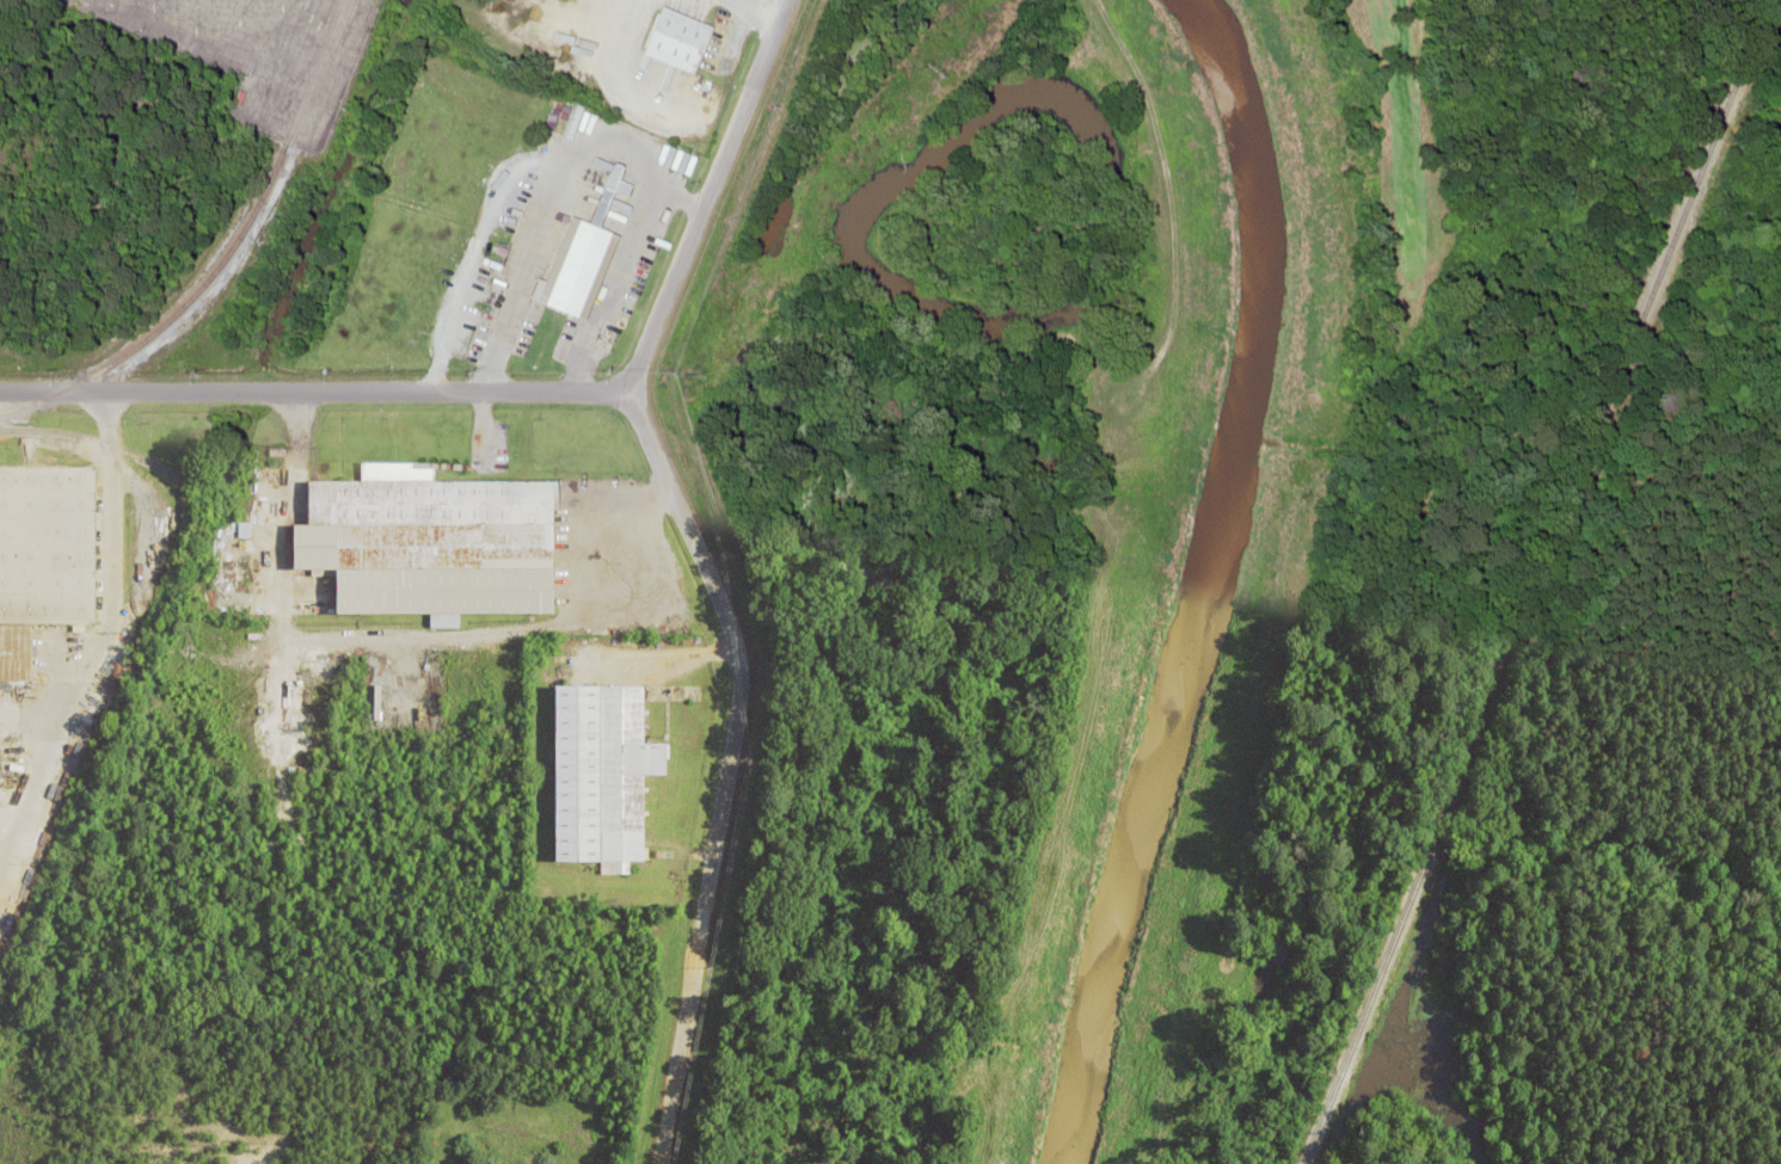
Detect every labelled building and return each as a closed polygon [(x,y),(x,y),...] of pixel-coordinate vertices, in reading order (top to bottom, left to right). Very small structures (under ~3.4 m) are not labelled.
[(689,72),(704,23),(651,6),(636,55),(689,72)] [(583,320),(611,233),(566,218),(544,283),(530,279),(523,300),(583,320)] [(551,479),(431,479),(431,462),(357,462),(357,480),(301,480),(301,524),(285,524),(285,571),(326,571),(326,613),(551,612),(551,479)] [(24,623),(94,623),(94,464),(0,465),(0,679),(24,679),(24,623)] [(546,861),(598,861),(598,874),(627,874),(627,861),(642,861),(642,774),(665,774),(665,742),(639,742),(639,685),(546,685),(546,861)]
